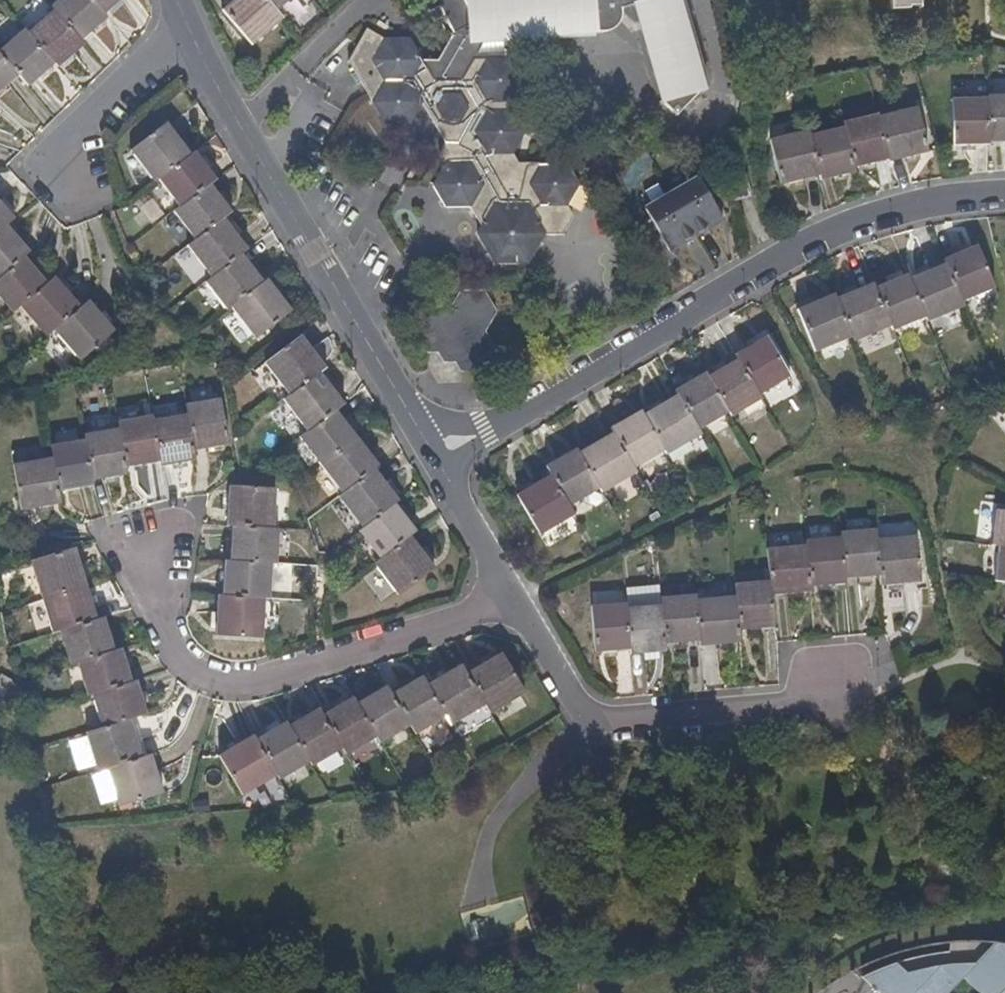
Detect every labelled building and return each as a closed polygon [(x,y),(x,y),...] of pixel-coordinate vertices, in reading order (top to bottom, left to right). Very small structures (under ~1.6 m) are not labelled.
[(102,0),(50,0),(54,4),(84,34),(110,8),(107,5),(102,0)] [(228,10),(256,45),(290,18),(284,11),(275,0),(241,0),(228,10)] [(284,11),(297,0),(275,0),(284,11)] [(375,32),(354,63),(392,126),(418,128),(430,108),(452,143),(446,156),(451,165),(441,188),(453,209),(480,209),(490,227),(484,237),(504,267),(538,265),(555,238),(572,238),(583,219),(577,209),(590,186),(576,165),(528,165),(523,155),(536,135),(519,112),(534,82),(520,61),(515,61),(514,43),(513,33),(597,28),(605,36),(615,35),(624,31),(629,22),(632,14),(632,11),(625,12),(622,0),(430,0),(431,3),(436,15),(447,12),(460,35),(446,61),(431,62),(417,40),(393,41),(375,32)] [(625,12),(632,11),(641,9),(642,11),(670,105),(698,78),(712,93),(716,93),(709,65),(692,0),(622,0),(625,12)] [(896,17),(914,16),(914,13),(926,12),(925,0),(927,0),(895,0),(896,17)] [(84,34),(54,4),(30,26),(59,57),(62,59),(86,36),(84,34)] [(59,57),(30,26),(26,23),(0,49),(0,53),(21,74),(31,85),(59,57)] [(605,36),(597,28),(513,33),(514,43),(605,36)] [(21,74),(0,53),(0,96),(21,74)] [(683,120),(712,93),(698,78),(670,105),(683,120)] [(1000,104),(964,104),(965,150),(1000,149),(1000,146),(1000,104)] [(940,158),(929,115),(889,124),(900,167),(901,169),(940,158)] [(131,147),(156,179),(159,178),(193,152),(168,119),(131,147)] [(889,124),(888,121),(854,130),(856,134),(866,175),(900,167),(889,124)] [(866,175),(856,134),(822,142),(832,183),(833,188),(867,180),(866,175)] [(821,138),(783,147),(793,192),(832,183),(822,142),(821,138)] [(159,178),(181,206),(213,182),(219,178),(197,149),(193,152),(159,178)] [(223,217),(233,210),(213,182),(181,206),(175,211),(196,238),(223,217)] [(658,213),(680,253),(736,223),(714,183),(658,213)] [(10,224),(18,217),(0,195),(0,232),(10,224)] [(187,245),(211,276),(241,253),(248,248),(223,217),(196,238),(187,245)] [(34,251),(10,224),(0,232),(0,280),(29,254),(34,251)] [(992,244),(957,259),(959,263),(975,301),(1004,289),(1004,275),(992,244)] [(204,281),(226,310),(232,306),(264,281),(241,253),(211,276),(204,281)] [(17,312),(25,305),(52,281),(29,254),(0,280),(0,292),(17,312)] [(975,301),(959,263),(922,279),(924,284),(939,321),(977,306),(975,301)] [(25,305),(52,335),(60,328),(86,304),(58,274),(52,281),(25,305)] [(232,306),(257,337),(291,310),(267,278),(264,281),(232,306)] [(939,321),(924,284),(892,299),(907,335),(909,340),(942,327),(939,321)] [(892,299),(890,293),(852,309),(867,346),(869,351),(907,335),(892,299)] [(494,295),(470,295),(458,313),(436,314),(422,335),(433,356),(445,355),(448,355),(460,355),(465,367),(469,376),(494,375),(507,354),(495,335),(507,316),(494,295)] [(87,359),(121,328),(94,297),(86,304),(60,328),(87,359)] [(852,309),(849,302),(811,317),(829,361),(867,346),(852,309)] [(327,367),(303,335),(266,363),(291,395),(319,373),(327,367)] [(799,385),(776,344),(744,363),(748,369),(768,403),(799,385)] [(465,367),(460,355),(448,355),(445,355),(452,367),(465,367)] [(768,403),(748,369),(718,385),(739,421),(741,425),(771,407),(768,403)] [(285,400),(309,431),(341,407),(345,404),(319,373),(291,395),(285,400)] [(718,385),(715,379),(685,397),(688,402),(709,438),(739,421),(718,385)] [(232,443),(223,397),(189,404),(191,414),(198,448),(232,443)] [(709,438),(688,402),(654,421),(673,458),(677,463),(712,443),(709,438)] [(302,437),(324,466),(362,436),(341,407),(309,431),(302,437)] [(198,448),(191,414),(156,419),(164,461),(166,467),(201,460),(198,448)] [(156,419),(156,416),(122,421),(123,428),(132,468),(164,461),(156,419)] [(654,421),(651,416),(620,434),(623,438),(644,475),(673,458),(654,421)] [(132,468),(123,428),(91,434),(92,438),(100,481),(133,473),(132,468)] [(362,436),(324,466),(344,494),(378,468),(383,464),(362,436)] [(100,481),(92,438),(53,446),(56,459),(63,492),(101,486),(100,481)] [(644,475),(623,438),(588,458),(607,496),(610,500),(646,479),(644,475)] [(588,458),(585,454),(555,470),(560,480),(578,512),(607,496),(588,458)] [(56,459),(16,467),(25,512),(65,504),(63,492),(56,459)] [(341,496),(365,528),(398,502),(403,498),(378,468),(344,494),(341,496)] [(578,512),(560,480),(525,499),(548,540),(583,520),(578,512)] [(236,526),(275,528),(277,486),(232,484),(230,526),(236,526)] [(361,530),(382,559),(415,535),(421,530),(398,502),(365,528),(361,530)] [(996,550),(1004,551),(1004,514),(1000,514),(996,550)] [(279,563),(280,528),(275,528),(236,526),(234,561),(274,563),(279,563)] [(377,562),(402,596),(440,567),(415,535),(382,559),(377,562)] [(884,544),(884,535),(846,537),(846,540),(849,583),(886,580),(884,544)] [(849,583),(846,540),(812,542),(813,549),(815,589),(849,586),(849,583)] [(924,542),(884,544),(886,580),(886,589),(926,587),(924,542)] [(37,560),(50,600),(94,586),(81,546),(37,560)] [(815,589),(813,549),(772,552),(774,585),(775,599),(815,595),(815,589)] [(273,600),(274,563),(234,561),(230,561),(228,598),(268,600),(273,600)] [(775,599),(774,585),(737,586),(738,599),(743,633),(778,631),(775,599)] [(50,600),(60,634),(66,632),(104,620),(94,586),(50,600)] [(222,598),(221,637),(266,639),(268,600),(228,598),(222,598)] [(700,598),(666,601),(667,609),(669,647),(705,643),(700,602),(700,601),(700,598)] [(700,601),(700,602),(705,643),(706,648),(744,644),(743,633),(738,599),(700,601)] [(633,606),(597,608),(600,655),(636,652),(634,610),(633,606)] [(667,609),(634,610),(636,652),(637,656),(670,654),(669,647),(667,609)] [(66,632),(76,667),(83,665),(118,653),(107,618),(104,620),(66,632)] [(83,665),(93,697),(98,695),(137,682),(127,651),(118,653),(83,665)] [(505,654),(472,674),(489,704),(495,713),(528,693),(505,654)] [(466,665),(433,684),(451,715),(456,724),(489,704),(472,674),(466,665)] [(427,676),(396,694),(414,726),(419,733),(450,715),(451,715),(433,684),(427,676)] [(98,695),(108,728),(137,720),(151,715),(141,681),(137,682),(98,695)] [(390,685),(360,702),(381,737),(384,744),(413,727),(414,726),(396,694),(390,685)] [(357,697),(327,714),(348,749),(351,756),(381,737),(360,702),(358,699),(357,697)] [(327,714),(324,709),(294,726),(315,764),(317,768),(348,749),(327,714)] [(92,733),(104,773),(113,770),(150,757),(137,720),(108,728),(92,733)] [(294,726),(293,725),(263,740),(284,776),(287,780),(315,764),(294,726)] [(261,735),(227,756),(250,796),(283,776),(284,776),(263,740),(261,735)] [(113,770),(125,808),(168,795),(156,755),(150,757),(113,770)] [(889,992),(1004,992),(1004,936),(978,934),(949,935),(952,950),(924,957),(905,962),(885,968),(871,975),(889,992)]
